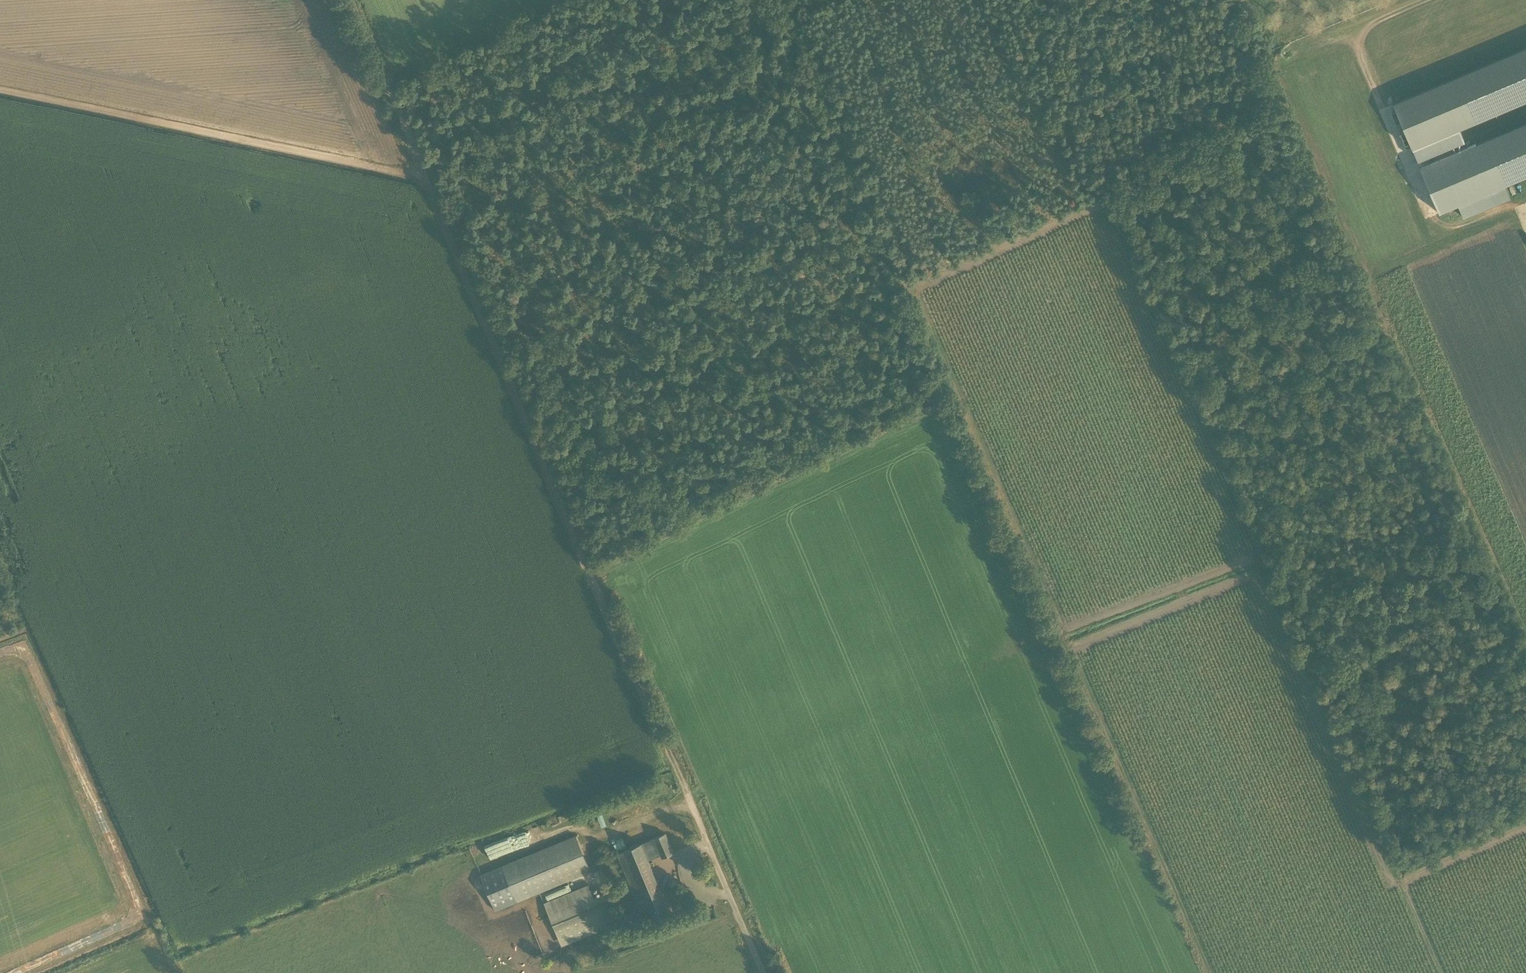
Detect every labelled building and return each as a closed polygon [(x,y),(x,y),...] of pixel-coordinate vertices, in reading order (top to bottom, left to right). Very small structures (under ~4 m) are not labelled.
[(1394,104),(1413,149),(1459,130),(1525,102),(1525,48),(1394,104)] [(1421,168),(1467,149),(1483,188),(1478,196),(1440,213),(1458,205),(1504,186),(1525,177),(1525,123),(1421,168)] [(666,834),(654,839),(662,858),(674,853),(666,834)] [(495,908),(593,873),(580,836),(482,871),(495,908)] [(670,911),(641,843),(617,853),(636,898),(641,911),(648,908),(653,919),(670,911)] [(610,893),(595,899),(589,884),(544,903),(562,947),(610,927),(604,913),(616,908),(610,893)]
